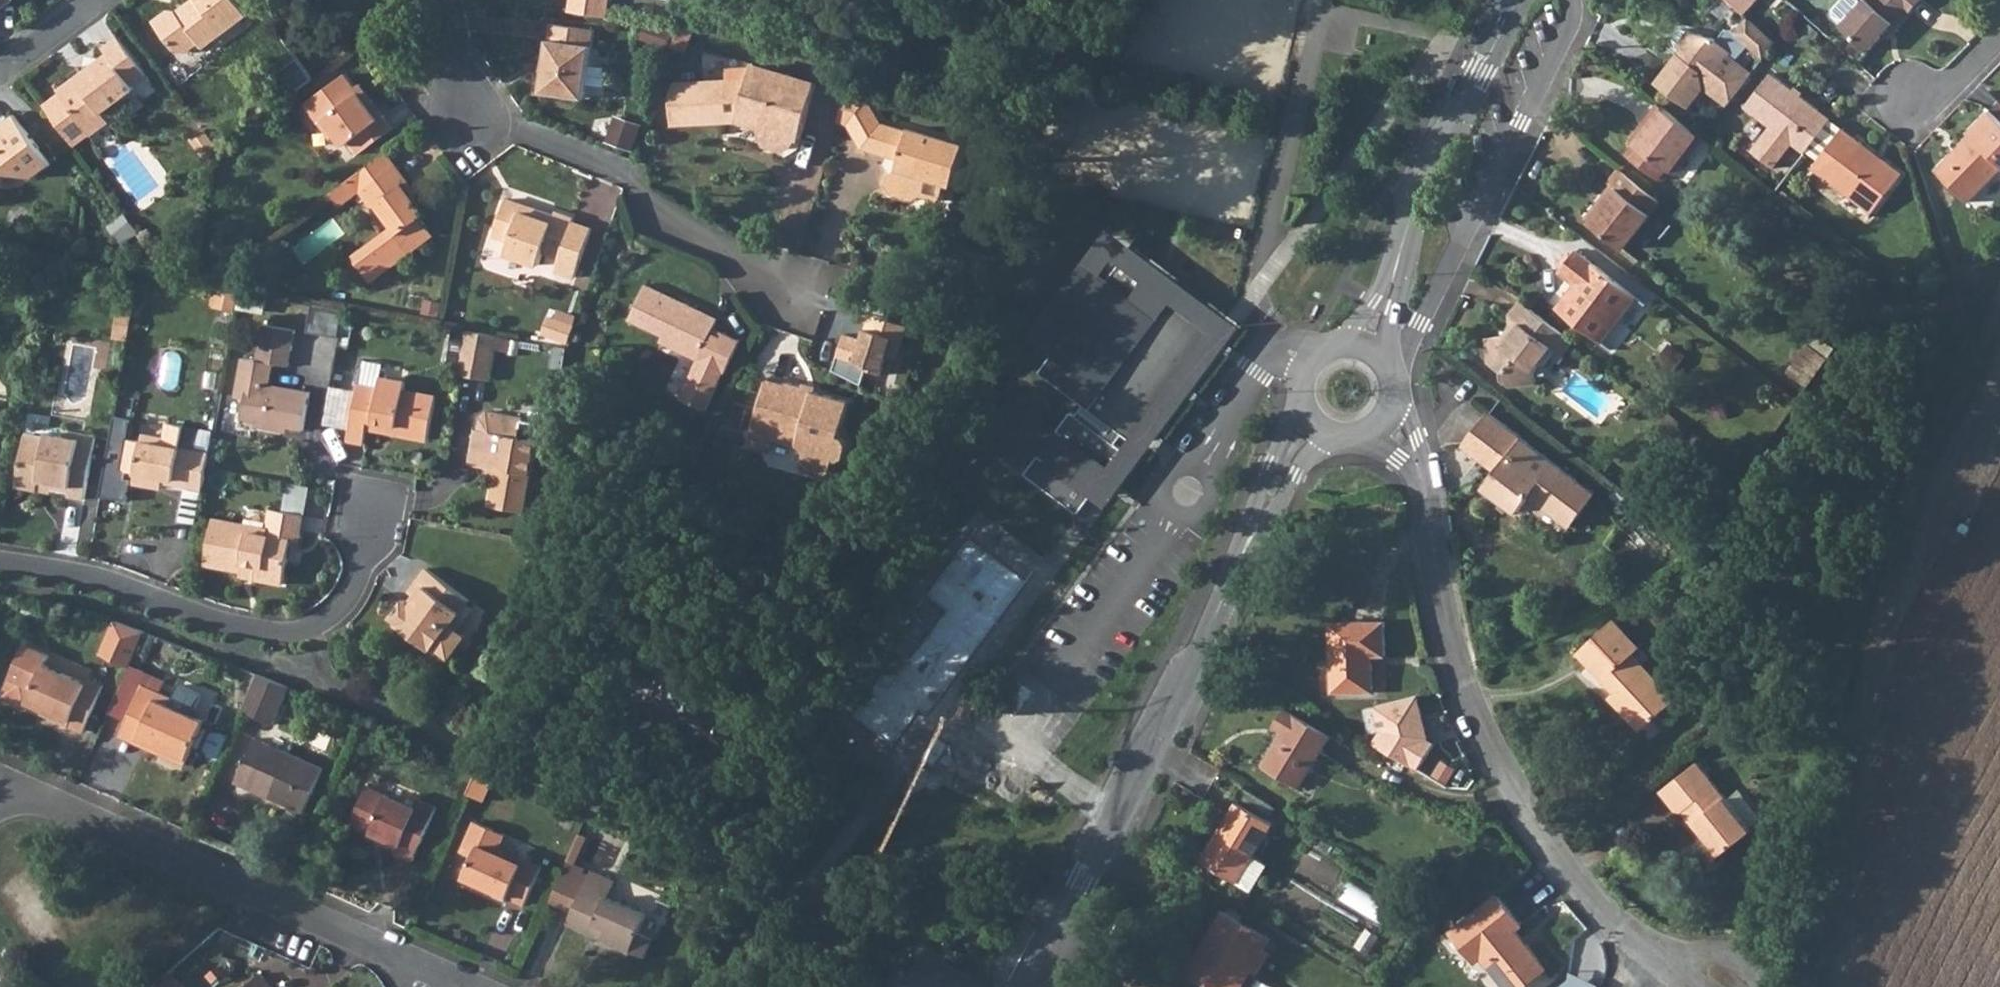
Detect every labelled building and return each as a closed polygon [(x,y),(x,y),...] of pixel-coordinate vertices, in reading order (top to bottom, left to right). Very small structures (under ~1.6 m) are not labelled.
[(12,0),(0,0),(0,9),(12,0)] [(247,15),(236,0),(191,0),(176,11),(168,10),(153,21),(175,50),(188,52),(200,43),(203,48),(247,15)] [(569,10),(605,15),(608,0),(571,0),(569,10)] [(1745,14),(1758,0),(1730,0),(1745,14)] [(1863,0),(1842,0),(1833,9),(1834,15),(1843,23),(1863,0)] [(1843,23),(1841,25),(1869,50),(1882,35),(1893,23),(1897,27),(1920,0),(1863,0),(1843,23)] [(1718,40),(1715,37),(1682,28),(1674,39),(1677,46),(1683,50),(1657,83),(1688,108),(1705,87),(1728,105),(1753,73),(1735,59),(1748,42),(1766,56),(1777,42),(1750,18),(1737,32),(1734,29),(1726,29),(1718,40)] [(595,30),(551,23),(546,61),(545,71),(542,92),(585,98),(595,30)] [(1893,23),(1882,35),(1886,38),(1897,27),(1893,23)] [(668,47),(673,32),(664,29),(658,44),(668,47)] [(146,73),(119,37),(103,48),(108,55),(99,61),(102,65),(91,73),(88,69),(59,91),(60,93),(45,105),(74,145),(90,133),(92,135),(110,121),(103,112),(133,89),(135,88),(132,84),(146,73)] [(313,79),(298,58),(281,70),(296,91),(313,79)] [(102,65),(99,61),(88,69),(91,73),(102,65)] [(596,64),(594,85),(608,86),(611,65),(596,64)] [(817,83),(753,65),(749,80),(729,81),(674,84),(671,92),(673,123),(726,121),(728,116),(739,116),(738,120),(765,128),(762,136),(767,144),(785,149),(792,144),(795,136),(801,138),(817,83)] [(729,67),(729,81),(749,80),(753,65),(729,67)] [(1831,119),(1832,118),(1772,72),(1745,106),(1771,126),(1752,150),(1775,167),(1793,143),(1805,153),(1806,151),(1831,119)] [(378,118),(355,87),(345,74),(305,103),(319,123),(324,119),(335,135),(343,145),(343,146),(350,141),(359,153),(393,128),(383,115),(378,118)] [(378,118),(383,115),(360,84),(355,87),(378,118)] [(103,112),(110,121),(114,126),(144,103),(133,89),(103,112)] [(867,98),(845,92),(837,121),(847,124),(868,98),(867,98)] [(862,148),(882,122),(868,98),(847,124),(862,148)] [(1667,168),(1671,171),(1699,135),(1659,104),(1649,117),(1653,120),(1645,130),(1641,127),(1631,140),(1635,144),(1641,148),(1632,159),(1659,179),(1667,168)] [(1989,111),(1967,133),(1969,135),(1957,147),(1961,151),(1953,159),(1950,155),(1935,170),(1968,202),(1999,170),(1999,121),(1989,111)] [(51,163),(14,114),(0,124),(0,172),(33,177),(51,163)] [(1653,120),(1649,117),(1641,127),(1645,130),(1653,120)] [(324,119),(319,123),(331,138),(335,135),(324,119)] [(1831,119),(1806,151),(1818,160),(1843,128),(1831,119)] [(910,127),(909,130),(882,122),(862,148),(884,154),(888,152),(889,148),(898,150),(901,157),(900,160),(897,169),(889,174),(886,184),(890,192),(915,200),(923,195),(941,201),(947,184),(953,186),(966,144),(910,127)] [(1861,146),(1863,143),(1843,128),(1818,160),(1812,168),(1872,214),(1902,174),(1883,159),(1881,161),(1861,146)] [(1881,161),(1883,159),(1863,143),(1861,146),(1881,161)] [(1635,144),(1627,155),(1632,159),(1641,148),(1635,144)] [(1961,151),(1957,147),(1950,155),(1953,159),(1961,151)] [(888,152),(884,154),(900,160),(901,157),(898,150),(889,148),(888,152)] [(408,181),(386,152),(351,178),(360,190),(373,208),(378,204),(394,226),(353,257),(371,282),(408,254),(421,245),(435,234),(422,217),(427,214),(413,196),(404,184),(408,181)] [(1591,222),(1625,248),(1662,201),(1620,168),(1610,182),(1614,185),(1618,188),(1591,222)] [(360,190),(351,178),(330,193),(339,205),(360,190)] [(404,184),(413,196),(417,193),(408,181),(404,184)] [(1614,185),(1587,219),(1591,222),(1618,188),(1614,185)] [(521,213),(524,206),(505,200),(494,234),(511,240),(506,254),(540,265),(544,251),(561,256),(556,270),(577,277),(593,229),(573,223),(575,219),(556,213),(552,223),(521,213)] [(1666,238),(1682,215),(1666,204),(1650,227),(1666,238)] [(552,223),(555,216),(524,206),(521,213),(552,223)] [(118,240),(127,234),(120,224),(111,229),(118,240)] [(1124,451),(1092,495),(1108,507),(1242,328),(1110,229),(1029,336),(1053,354),(1122,263),(1214,332),(1132,441),(1122,434),(1115,444),(1124,451)] [(421,245),(408,254),(415,263),(427,254),(421,245)] [(1647,304),(1577,250),(1560,271),(1576,283),(1557,308),(1611,350),(1647,304)] [(1132,441),(1214,332),(1122,263),(1053,354),(1040,372),(1084,406),(1076,416),(1072,412),(1026,474),(1078,513),(1092,495),(1124,451),(1115,444),(1122,434),(1132,441)] [(128,281),(138,283),(140,272),(129,270),(128,281)] [(719,318),(646,284),(629,320),(663,336),(661,343),(697,360),(680,398),(706,410),(724,372),(726,372),(741,340),(725,333),(723,337),(712,332),(719,318)] [(1574,340),(1521,299),(1510,314),(1513,331),(1514,332),(1508,340),(1503,336),(1486,338),(1489,362),(1503,372),(1504,380),(1511,386),(1537,382),(1535,370),(1552,348),(1563,356),(1574,340)] [(129,336),(133,314),(119,311),(115,334),(129,336)] [(908,325),(871,314),(864,336),(858,340),(857,338),(844,334),(837,356),(863,364),(861,368),(881,374),(887,356),(890,357),(899,352),(908,325)] [(569,342),(575,327),(557,320),(552,335),(569,342)] [(289,366),(296,330),(264,324),(257,360),(242,357),(235,396),(244,398),(241,418),(256,421),(255,426),(281,431),(282,426),(304,430),(311,391),(271,384),(274,363),(289,366)] [(1028,343),(1008,328),(999,340),(1019,355),(1028,343)] [(465,332),(454,330),(450,349),(462,351),(465,332)] [(498,335),(466,330),(466,332),(462,351),(458,374),(489,380),(498,335)] [(1682,351),(1669,340),(1655,358),(1668,369),(1682,351)] [(1808,343),(1787,373),(1807,387),(1828,357),(1808,343)] [(996,385),(984,376),(975,401),(981,405),(996,385)] [(405,391),(406,382),(381,377),(379,388),(357,384),(347,440),(364,443),(367,429),(368,421),(387,425),(386,432),(428,440),(436,396),(405,391)] [(786,383),(766,378),(752,432),(772,438),(797,444),(801,452),(837,462),(845,457),(849,444),(845,438),(841,436),(850,401),(812,391),(811,393),(805,391),(807,387),(786,381),(786,383)] [(477,429),(470,464),(488,468),(496,469),(495,477),(490,506),(526,512),(541,428),(537,423),(523,420),(524,418),(487,411),(481,417),(478,429),(477,429)] [(1571,526),(1596,493),(1489,412),(1464,445),(1496,469),(1498,470),(1508,478),(1496,494),(1519,511),(1531,495),(1571,526)] [(368,421),(367,429),(386,432),(387,425),(368,421)] [(172,483),(204,489),(208,466),(210,453),(181,448),(184,426),(169,423),(166,438),(143,434),(142,441),(127,438),(121,469),(136,472),(135,482),(163,487),(164,482),(165,477),(173,479),(172,483)] [(79,438),(80,433),(66,430),(65,435),(79,438)] [(65,435),(47,432),(46,437),(26,434),(16,487),(38,491),(39,488),(69,493),(69,496),(85,499),(96,436),(80,433),(79,438),(65,435)] [(772,438),(752,432),(748,447),(763,451),(769,447),(772,438)] [(833,460),(804,453),(801,465),(804,472),(823,477),(830,473),(833,460)] [(496,469),(488,468),(487,476),(495,477),(496,469)] [(1498,470),(1486,486),(1496,494),(1508,478),(1498,470)] [(285,511),(304,514),(309,485),(290,482),(285,511)] [(1733,488),(1724,482),(1716,495),(1724,501),(1733,488)] [(285,511),(271,508),(268,528),(214,518),(205,564),(241,570),(242,570),(243,564),(257,566),(255,578),(284,584),(292,540),(299,541),(304,514),(285,511)] [(242,570),(241,570),(240,575),(255,578),(257,566),(243,564),(242,570)] [(471,601),(428,568),(410,592),(415,595),(418,598),(412,606),(408,604),(405,601),(393,617),(400,622),(398,624),(433,651),(436,646),(450,658),(466,636),(452,625),(471,601)] [(418,598),(415,595),(408,604),(412,606),(418,598)] [(1623,643),(1629,638),(1613,620),(1579,651),(1622,696),(1614,703),(1640,731),(1675,699),(1639,660),(1623,643)] [(129,667),(144,631),(115,621),(100,654),(129,667)] [(1386,655),(1385,621),(1331,622),(1332,692),(1373,691),(1373,656),(1386,655)] [(1639,660),(1645,655),(1629,638),(1623,643),(1639,660)] [(45,664),(49,654),(25,643),(1,697),(26,708),(29,701),(70,719),(68,723),(84,730),(104,685),(88,678),(86,683),(45,664)] [(289,687),(257,673),(240,710),(272,724),(289,687)] [(160,691),(143,684),(123,729),(168,749),(165,755),(186,764),(206,720),(157,698),(160,691)] [(206,720),(209,713),(160,691),(157,698),(206,720)] [(1435,743),(1431,740),(1420,696),(1376,707),(1381,731),(1375,743),(1419,770),(1435,743)] [(29,701),(27,705),(68,723),(70,719),(29,701)] [(1301,787),(1330,737),(1286,709),(1276,726),(1285,731),(1265,764),(1301,787)] [(123,729),(120,735),(165,755),(168,749),(123,729)] [(324,768),(254,737),(235,780),(305,811),(324,768)] [(1727,799),(1698,761),(1661,791),(1679,814),(1683,812),(1693,825),(1696,823),(1704,834),(1698,839),(1715,860),(1752,830),(1750,827),(1727,799)] [(417,807),(368,785),(351,822),(372,831),(401,844),(399,848),(397,852),(414,859),(438,806),(421,799),(417,807)] [(1727,799),(1750,827),(1761,818),(1739,790),(1727,799)] [(1273,823),(1238,802),(1203,860),(1251,890),(1267,864),(1253,856),(1273,823)] [(497,852),(505,833),(476,821),(462,851),(473,856),(462,881),(478,888),(480,883),(491,888),(489,893),(507,900),(509,896),(526,903),(542,866),(524,858),(522,863),(497,852)] [(401,844),(372,831),(370,835),(399,848),(401,844)] [(574,863),(586,836),(580,833),(568,860),(550,899),(573,909),(588,875),(581,872),(583,867),(574,863)] [(615,881),(590,870),(588,875),(573,909),(567,923),(602,938),(612,942),(610,946),(629,955),(631,951),(645,957),(653,938),(640,932),(648,914),(608,896),(615,881)] [(1397,902),(1352,876),(1339,898),(1383,925),(1397,902)] [(480,883),(478,888),(489,893),(491,888),(480,883)] [(1498,895),(1453,931),(1476,961),(1482,956),(1506,986),(1522,986),(1546,968),(1516,930),(1522,925),(1498,895)] [(1225,911),(1189,971),(1215,986),(1233,986),(1246,965),(1252,969),(1270,939),(1225,911)] [(759,941),(749,930),(741,937),(751,948),(759,941)] [(612,942),(602,938),(601,942),(610,946),(612,942)] [(260,972),(243,986),(273,986),(260,972)] [(175,975),(160,986),(185,986),(175,975)]
